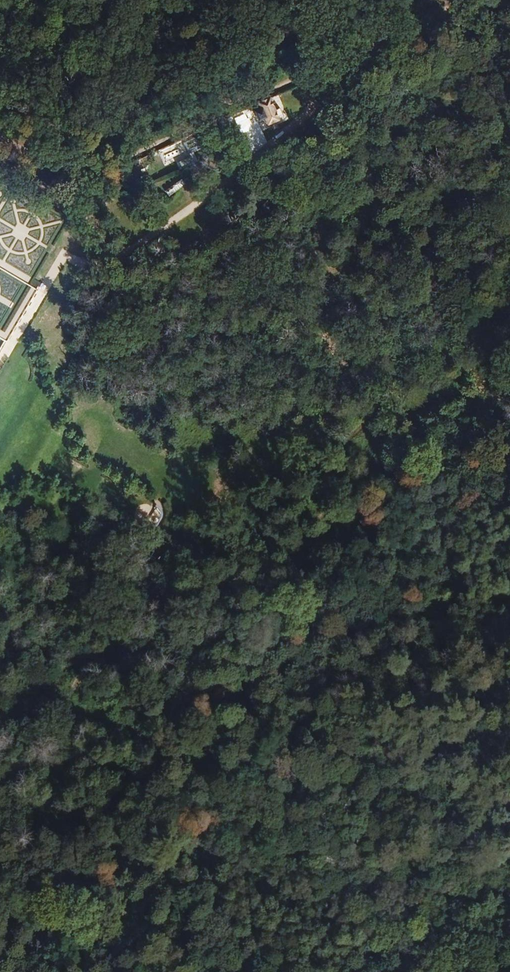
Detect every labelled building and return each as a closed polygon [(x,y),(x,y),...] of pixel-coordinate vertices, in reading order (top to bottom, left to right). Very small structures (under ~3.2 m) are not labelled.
[(251,105),(258,121),(265,118),(268,125),(281,119),(277,111),(275,111),(269,97),(251,105)]
